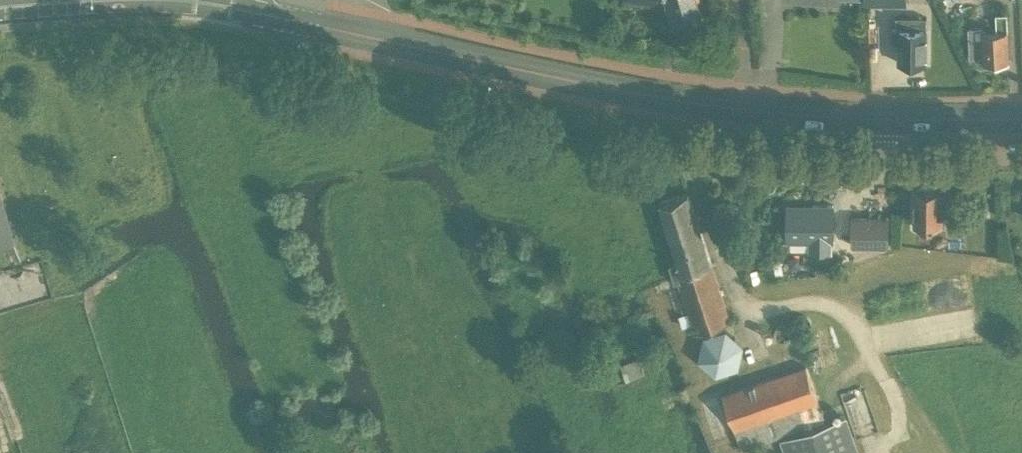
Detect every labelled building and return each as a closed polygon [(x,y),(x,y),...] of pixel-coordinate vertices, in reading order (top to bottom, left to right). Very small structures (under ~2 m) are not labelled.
[(701,12),(698,0),(638,0),(671,5),(675,19),(701,12)] [(970,59),(983,59),(983,63),(985,62),(985,65),(997,65),(997,62),(1009,62),(1008,14),(997,14),(998,31),(983,32),(983,28),(969,29),(970,59)] [(899,62),(911,63),(914,65),(921,65),(924,63),(927,63),(927,29),(894,29),(894,40),(899,40),(899,62)] [(948,223),(948,211),(944,211),(945,189),(916,189),(916,223),(948,223)] [(698,333),(732,322),(689,193),(661,202),(680,261),(671,264),(677,282),(681,280),(698,333)] [(833,240),(833,206),(789,206),(789,240),(811,240),(811,250),(831,250),(831,240),(833,240)] [(889,246),(889,217),(853,217),(853,246),(889,246)] [(697,360),(715,376),(739,369),(744,344),(725,329),(703,335),(697,360)] [(743,448),(826,420),(808,366),(725,394),(743,448)] [(784,439),(789,452),(857,452),(845,418),(784,439)]
